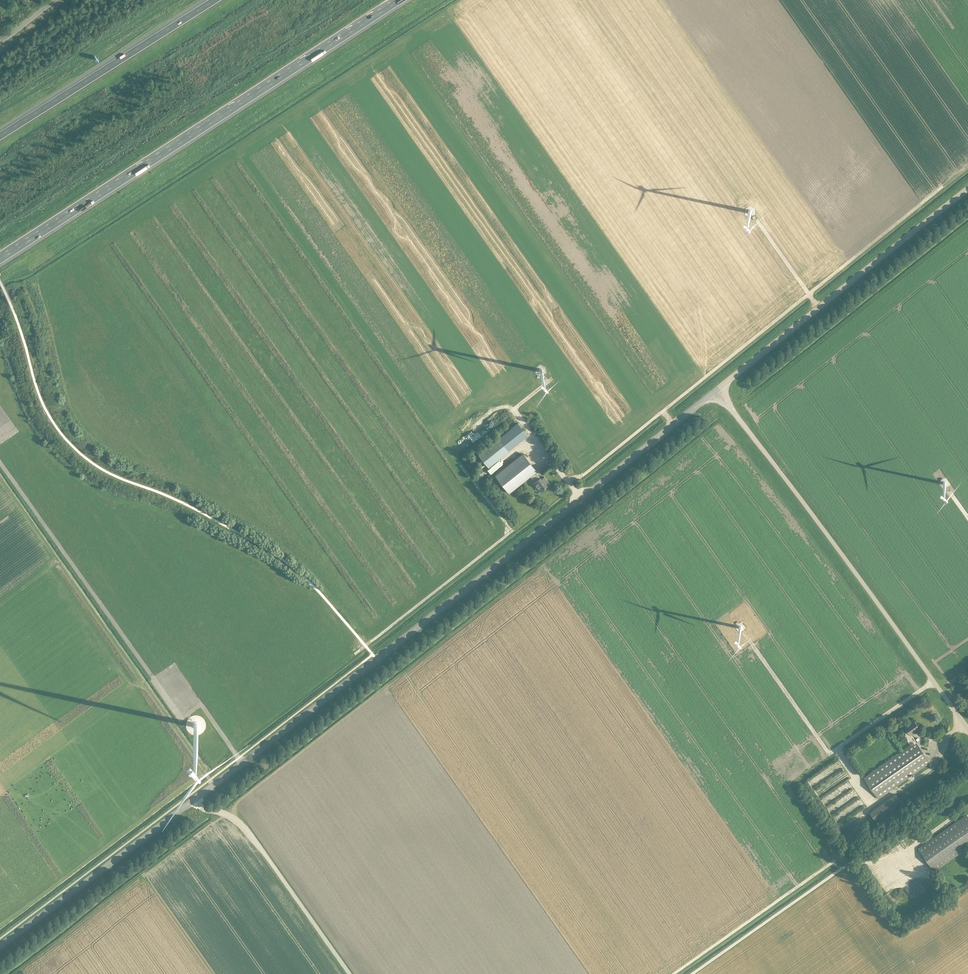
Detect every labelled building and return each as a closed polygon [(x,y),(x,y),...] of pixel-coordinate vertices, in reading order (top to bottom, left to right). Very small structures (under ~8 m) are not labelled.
[(57,99),(70,90),(69,87),(55,96),(57,99)] [(518,423),(479,454),(488,466),(528,435),(518,423)] [(522,454),(495,475),(510,493),(530,476),(536,472),(536,471),(522,454)] [(534,484),(540,491),(549,485),(546,481),(547,481),(544,477),(541,479),(540,478),(536,472),(530,476),(535,483),(534,484)] [(913,742),(914,743),(916,741),(915,740),(911,735),(914,733),(913,732),(916,730),(916,731),(919,728),(917,725),(914,720),(904,726),(908,731),(905,733),(906,735),(904,736),(910,744),(913,742)] [(916,741),(914,743),(864,778),(879,798),(930,762),(916,741)] [(833,785),(848,774),(845,771),(831,782),(833,785)] [(835,789),(839,795),(848,789),(844,784),(835,789)] [(904,806),(896,795),(870,813),(878,824),(904,806)] [(967,814),(952,825),(918,849),(934,871),(967,847),(967,816),(967,814)] [(904,893),(898,899),(901,902),(907,895),(904,893)] [(894,896),(890,899),(895,905),(898,902),(894,896)]
